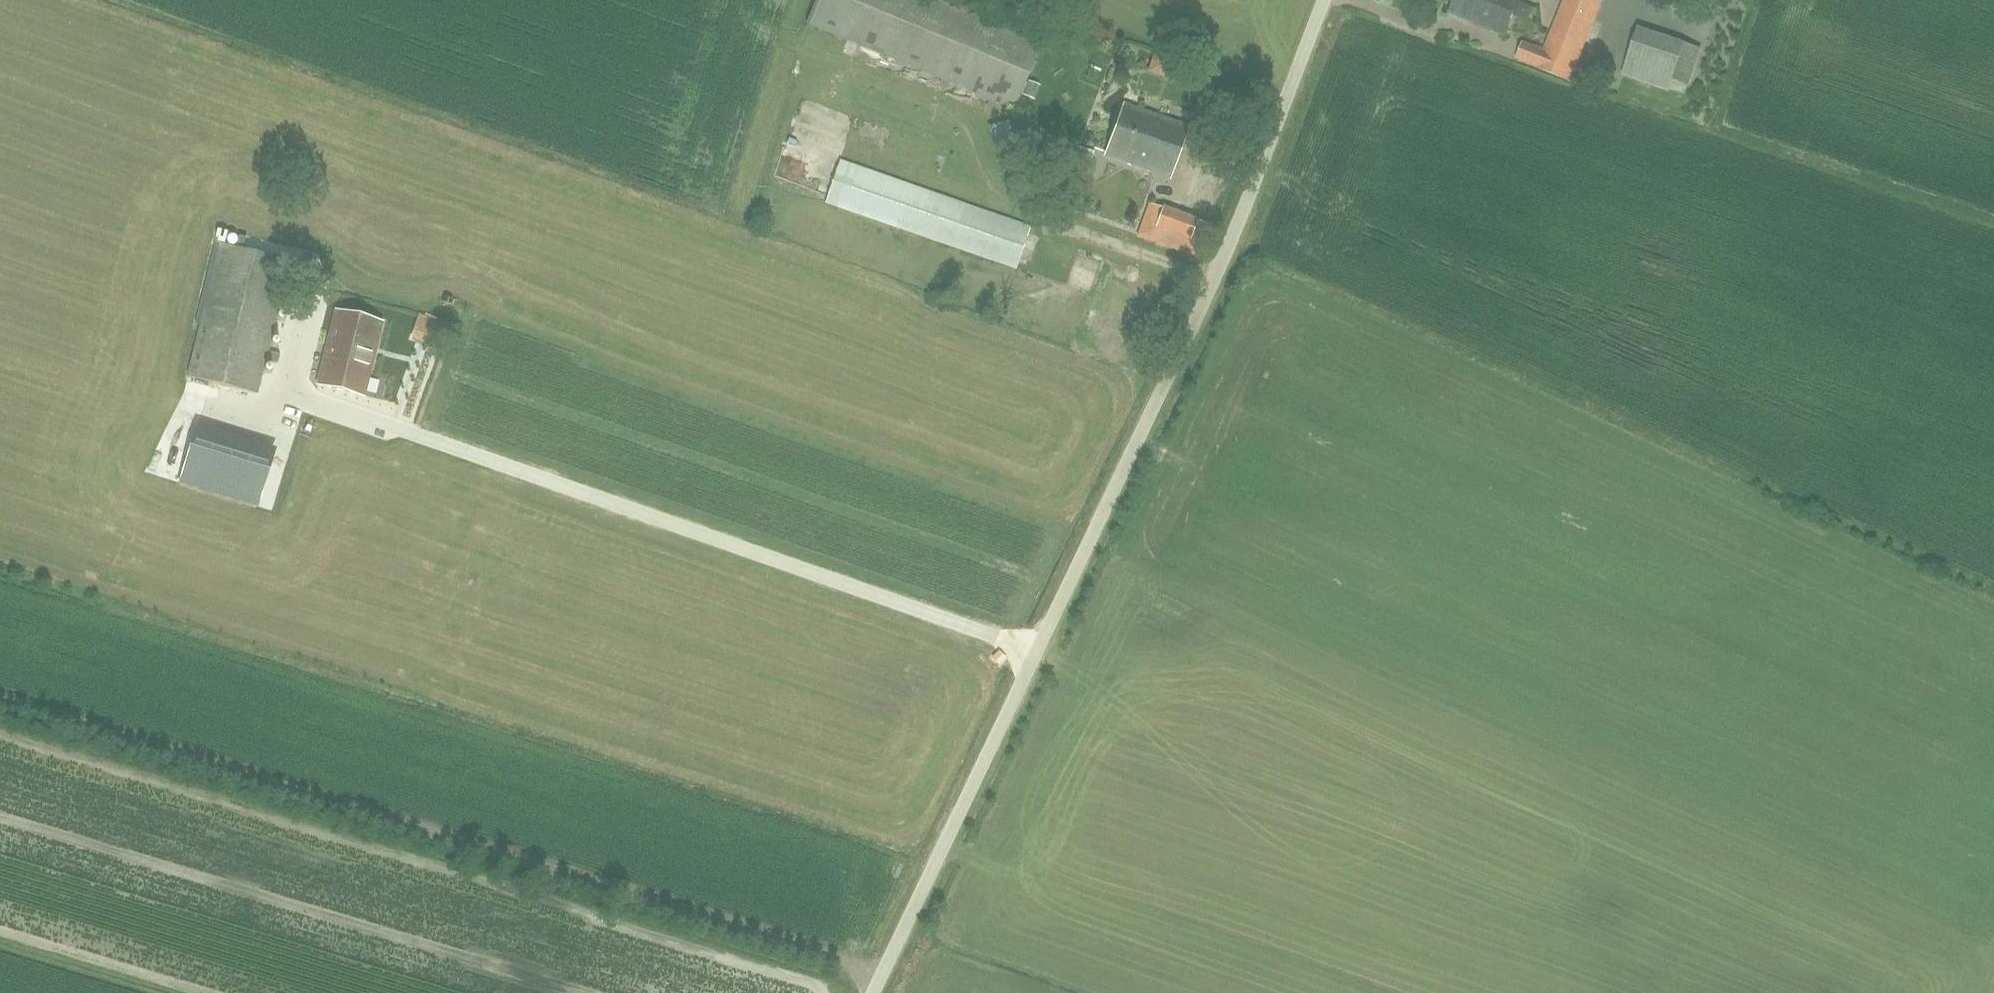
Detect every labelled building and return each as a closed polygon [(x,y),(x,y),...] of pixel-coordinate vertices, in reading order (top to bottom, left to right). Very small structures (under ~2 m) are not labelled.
[(1044,41),(944,0),(817,0),(807,24),(1015,110),(1044,41)] [(1488,0),(1456,0),(1450,13),(1478,24),(1488,0)] [(1478,24),(1505,35),(1520,0),(1488,0),(1478,24)] [(1570,81),(1603,3),(1595,0),(1566,0),(1544,51),(1524,43),(1518,59),(1570,81)] [(1702,49),(1637,28),(1622,75),(1687,96),(1702,49)] [(1170,178),(1189,128),(1125,105),(1107,155),(1170,178)] [(1001,173),(1019,169),(1008,121),(990,125),(1001,173)] [(1063,196),(1079,202),(1095,152),(1080,147),(1052,138),(1039,176),(1051,180),(1045,196),(1057,200),(1062,183),(1066,185),(1063,196)] [(1017,271),(1032,227),(841,160),(826,204),(1017,271)] [(1197,258),(1209,226),(1151,204),(1138,237),(1197,258)] [(268,353),(291,262),(223,244),(189,376),(258,394),(266,362),(278,365),(281,356),(268,353)] [(363,397),(377,342),(382,324),(336,313),(317,385),(363,397)] [(424,316),(415,339),(436,347),(444,324),(424,316)] [(276,451),(281,433),(224,418),(219,436),(276,451)] [(272,461),(194,437),(180,483),(258,507),(272,461)]
